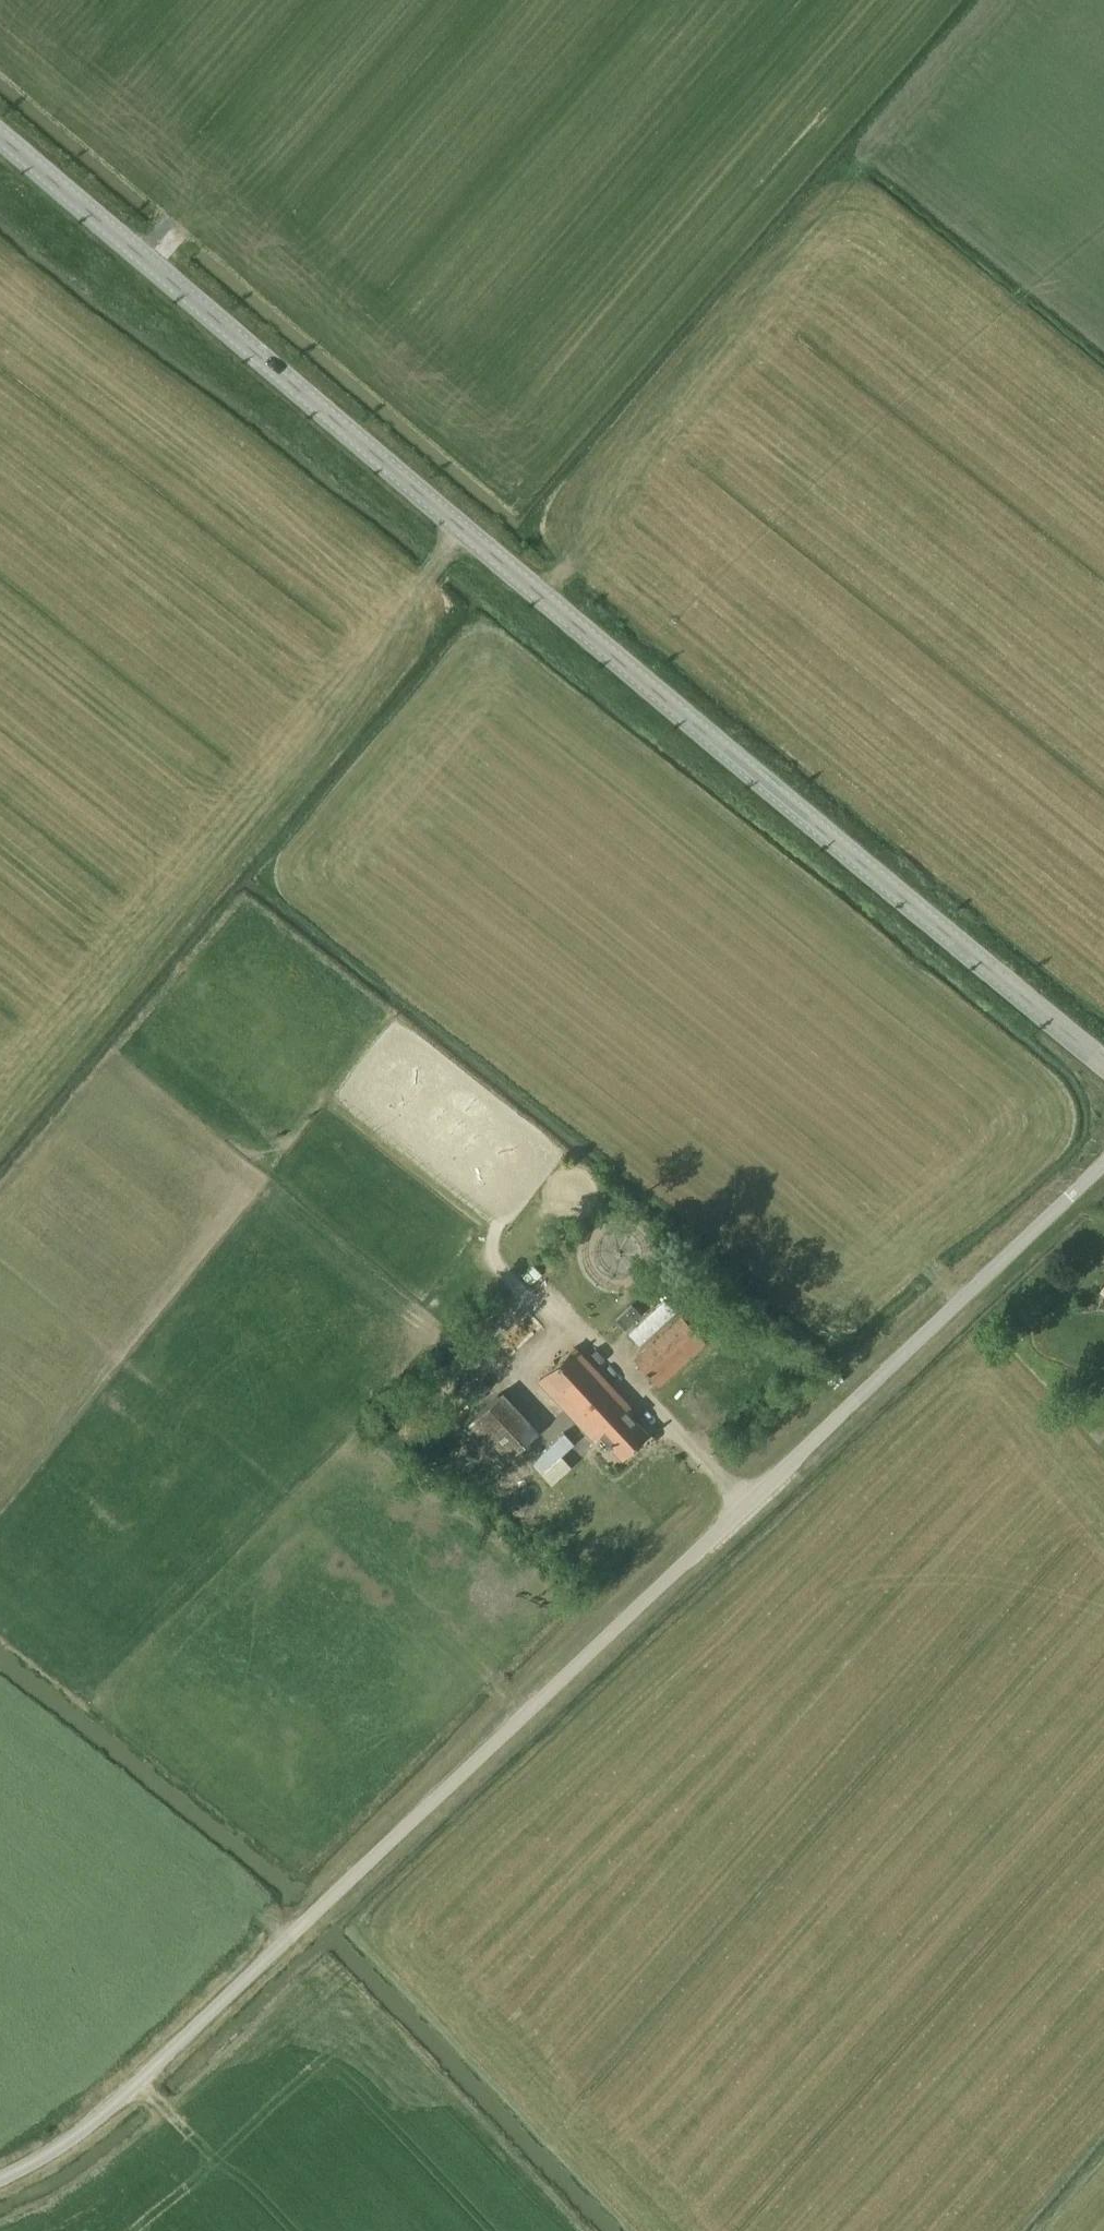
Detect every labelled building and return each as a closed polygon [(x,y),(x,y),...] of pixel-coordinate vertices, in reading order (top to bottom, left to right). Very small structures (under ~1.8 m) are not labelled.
[(633,1303),(616,1319),(625,1329),(642,1313),(633,1303)] [(706,1342),(680,1316),(633,1360),(658,1387),(706,1342)] [(633,1410),(574,1347),(538,1380),(594,1440),(600,1434),(622,1457),(647,1433),(630,1414),(633,1410)] [(837,1372),(829,1379),(835,1386),(843,1378),(837,1372)] [(535,1434),(498,1394),(463,1428),(500,1466),(535,1434)] [(564,1432),(531,1462),(551,1484),(571,1466),(560,1454),(573,1443),(564,1432)]
